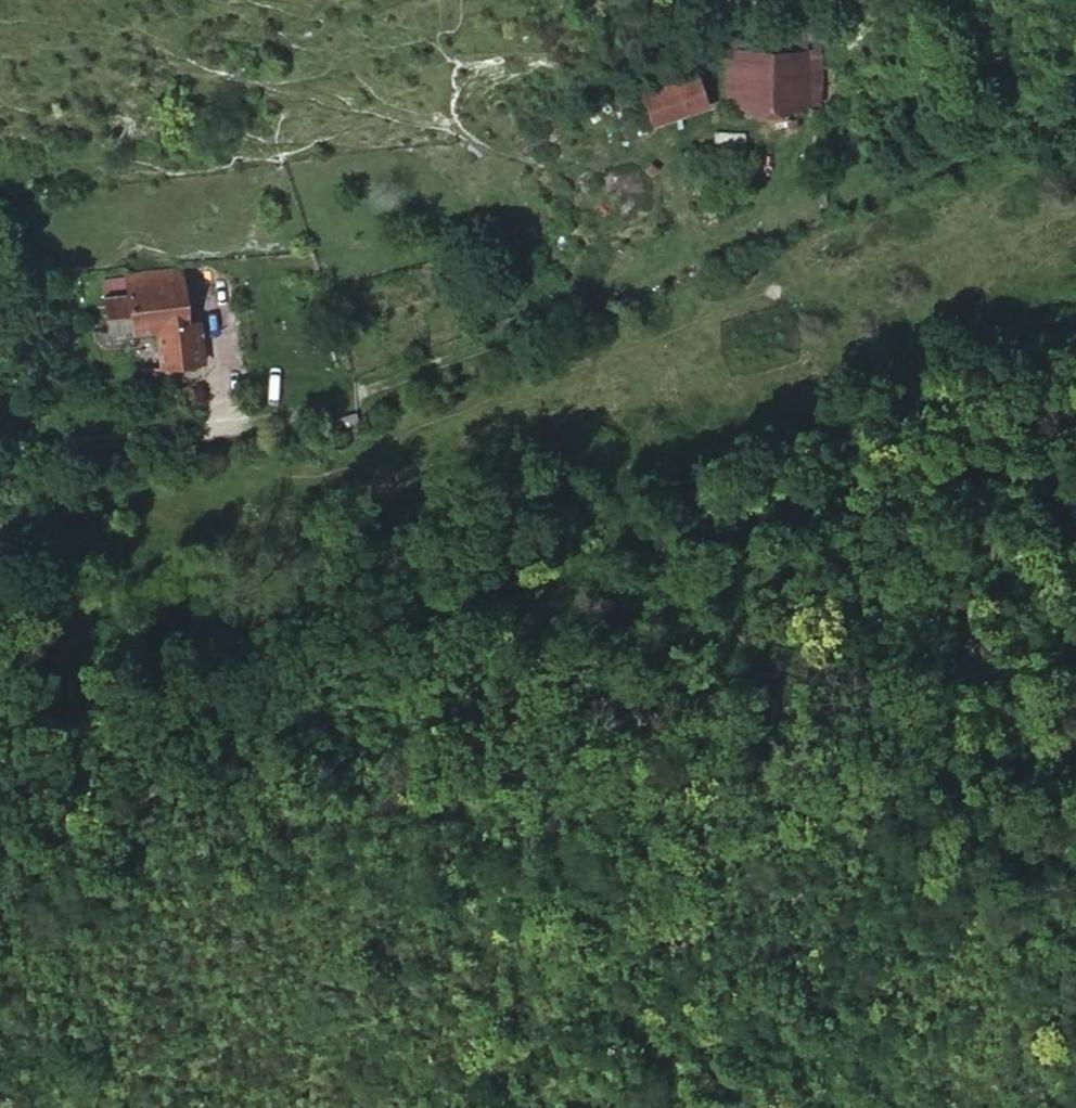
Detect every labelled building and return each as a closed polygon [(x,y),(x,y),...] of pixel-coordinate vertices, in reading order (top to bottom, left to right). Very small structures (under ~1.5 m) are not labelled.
[(823,116),(824,54),(726,52),(725,115),(823,116)] [(652,131),(710,112),(698,76),(640,96),(652,131)] [(163,374),(209,371),(206,322),(199,322),(195,267),(128,271),(129,296),(109,298),(112,339),(161,335),(163,374)]
